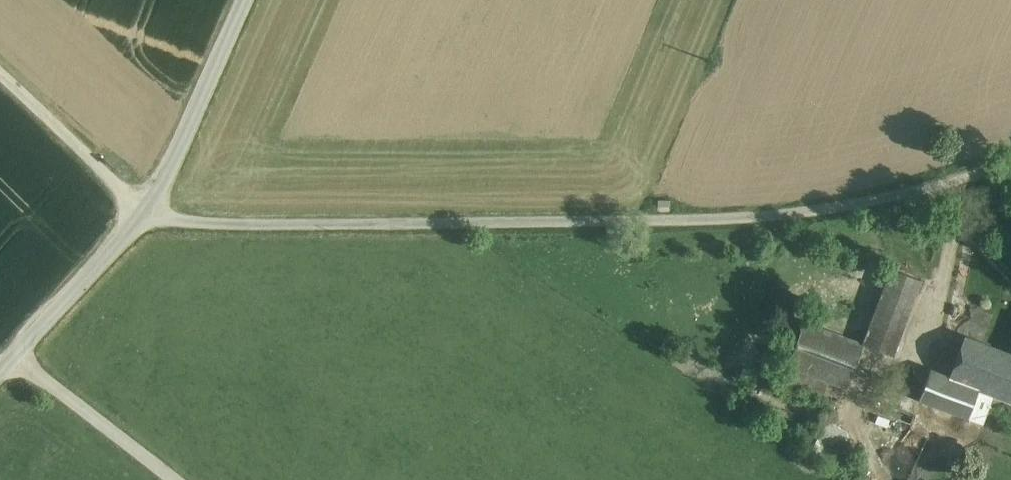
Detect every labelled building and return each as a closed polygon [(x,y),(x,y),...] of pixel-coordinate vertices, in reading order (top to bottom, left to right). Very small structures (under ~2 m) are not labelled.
[(891,269),(870,324),(900,336),(921,280),(891,269)] [(972,312),(966,334),(980,337),(986,316),(972,312)] [(805,322),(788,365),(794,367),(828,380),(846,387),(862,344),(805,322)] [(892,355),(900,336),(870,324),(862,344),(892,355)] [(1010,402),(1010,352),(964,336),(948,375),(948,378),(979,389),(994,395),(1010,402)] [(828,380),(794,367),(785,389),(819,403),(828,380)] [(929,371),(927,377),(919,400),(968,418),(979,389),(948,378),(948,375),(929,368),(929,371)] [(906,395),(919,400),(927,377),(915,373),(906,395)] [(968,418),(983,424),(994,395),(979,389),(968,418)] [(916,416),(891,407),(884,424),(909,433),(916,416)] [(846,428),(826,419),(809,452),(829,462),(846,428)]
